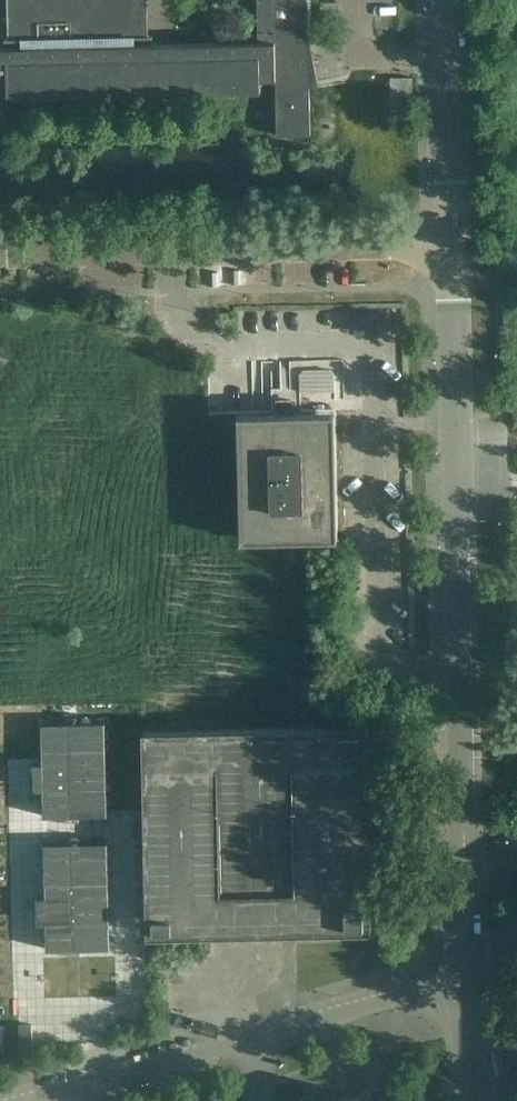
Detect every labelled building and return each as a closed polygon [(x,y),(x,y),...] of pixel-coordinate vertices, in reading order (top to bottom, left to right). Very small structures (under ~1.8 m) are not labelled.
[(258,42),(134,45),(133,37),(153,36),(153,35),(141,35),(140,0),(16,0),(17,38),(5,38),(5,40),(24,39),(24,47),(0,48),(0,84),(8,84),(8,96),(10,96),(10,95),(223,90),(259,90),(259,91),(261,91),(261,78),(274,78),(274,79),(276,79),(277,135),(279,135),(279,134),(309,133),(309,134),(311,134),(310,87),(306,87),(305,32),(308,32),(308,0),(257,0),(258,42)] [(412,108),(411,76),(393,76),(394,109),(412,108)] [(338,538),(335,412),(238,414),(241,540),(338,538)] [(43,763),(35,763),(35,790),(44,790),(44,816),(107,815),(105,721),(42,723),(43,763)] [(149,934),(203,933),(371,929),(366,726),(144,732),(149,934)] [(46,896),(38,896),(39,923),(47,923),(48,950),(110,948),(108,841),(45,843),(46,896)] [(379,886),(380,902),(393,901),(393,885),(379,886)]
